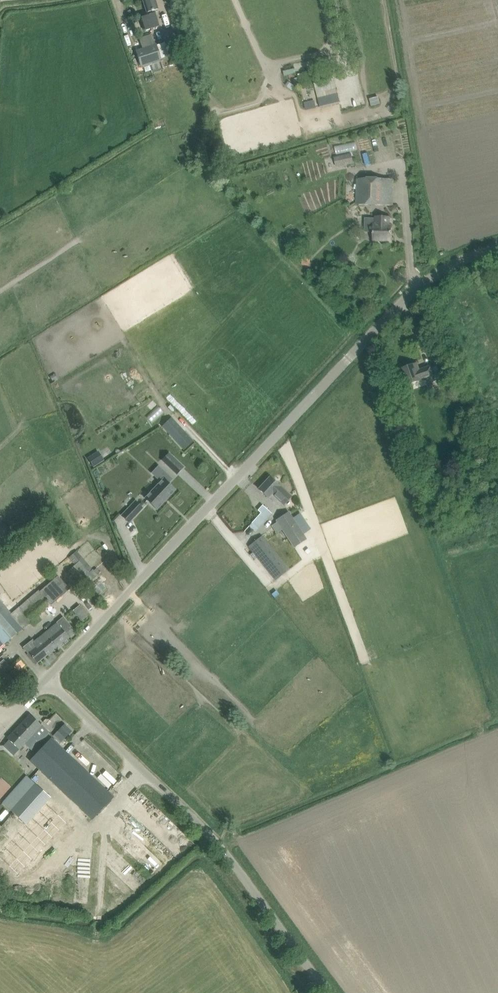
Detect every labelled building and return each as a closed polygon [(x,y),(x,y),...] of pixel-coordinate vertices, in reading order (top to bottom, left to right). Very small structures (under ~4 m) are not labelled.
[(144,5),(147,15),(140,17),(144,30),(159,26),(155,10),(158,9),(155,1),(155,0),(143,0),(144,5)] [(158,46),(138,52),(143,68),(163,62),(158,46)] [(309,76),(299,79),(301,87),(306,85),(311,84),(309,76)] [(331,79),(314,83),(317,93),(318,100),(338,95),(336,88),(334,78),(331,79)] [(356,177),(355,203),(380,204),(381,187),(394,188),(394,179),(356,177)] [(364,232),(373,232),(373,240),(391,240),(391,225),(390,225),(390,216),(375,216),(375,218),(365,217),(364,232)] [(301,262),(310,264),(311,255),(303,254),(301,262)] [(402,369),(405,378),(408,385),(421,380),(421,379),(434,375),(436,381),(442,379),(437,366),(432,368),(431,366),(418,371),(416,364),(402,369)] [(416,417),(414,410),(407,413),(409,419),(416,417)] [(171,419),(163,426),(173,438),(181,431),(171,419)] [(98,453),(89,459),(94,466),(103,460),(98,453)] [(162,460),(177,474),(183,467),(169,453),(162,460)] [(145,498),(157,509),(175,490),(168,483),(172,479),(159,466),(152,473),(161,482),(145,498)] [(268,498),(272,493),(284,504),(291,497),(270,478),(259,489),(268,498)] [(432,490),(435,498),(441,497),(438,488),(432,490)] [(122,516),(129,522),(143,508),(135,501),(122,516)] [(261,513),(253,521),(259,527),(272,513),(263,505),(258,510),(261,513)] [(276,520),(282,529),(294,547),(307,539),(289,511),(276,520)] [(249,546),(255,554),(277,581),(290,570),(262,535),(249,546)] [(89,572),(73,553),(68,557),(75,565),(71,568),(75,573),(79,569),(85,576),(89,572)] [(38,590),(11,614),(16,620),(23,627),(24,628),(32,621),(46,609),(69,589),(58,576),(40,591),(38,590)] [(11,614),(0,601),(0,647),(23,627),(16,620),(11,614)] [(87,615),(79,606),(74,611),(82,620),(87,615)] [(57,623),(39,638),(42,642),(44,641),(49,647),(50,646),(53,650),(69,637),(65,632),(71,627),(63,618),(57,623)] [(42,642),(39,638),(34,641),(33,640),(24,647),(28,653),(37,663),(53,650),(50,646),(49,647),(44,641),(42,642)] [(9,666),(4,659),(0,662),(0,674),(9,666)] [(9,675),(1,682),(5,687),(13,680),(9,675)] [(31,715),(22,724),(32,733),(25,740),(27,741),(34,748),(49,732),(31,715)] [(65,723),(59,731),(65,737),(72,730),(65,723)] [(32,733),(22,724),(8,739),(19,749),(27,741),(25,740),(32,733)] [(30,760),(49,778),(92,819),(112,796),(101,786),(51,739),(30,760)] [(36,784),(12,811),(26,824),(50,797),(36,784)] [(49,807),(34,822),(7,850),(23,867),(51,839),(66,822),(51,808),(49,807)]
